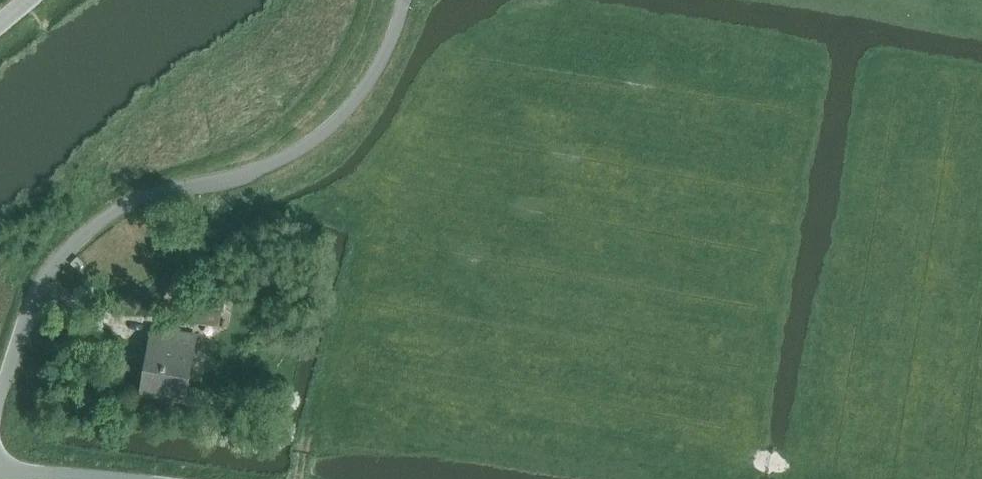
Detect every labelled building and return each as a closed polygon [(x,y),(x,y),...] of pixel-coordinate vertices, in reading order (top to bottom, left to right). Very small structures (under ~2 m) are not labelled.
[(71,263),(78,268),(83,262),(76,256),(71,263)] [(194,316),(220,321),(222,304),(197,300),(194,316)] [(142,387),(187,395),(197,337),(152,329),(142,387)]
